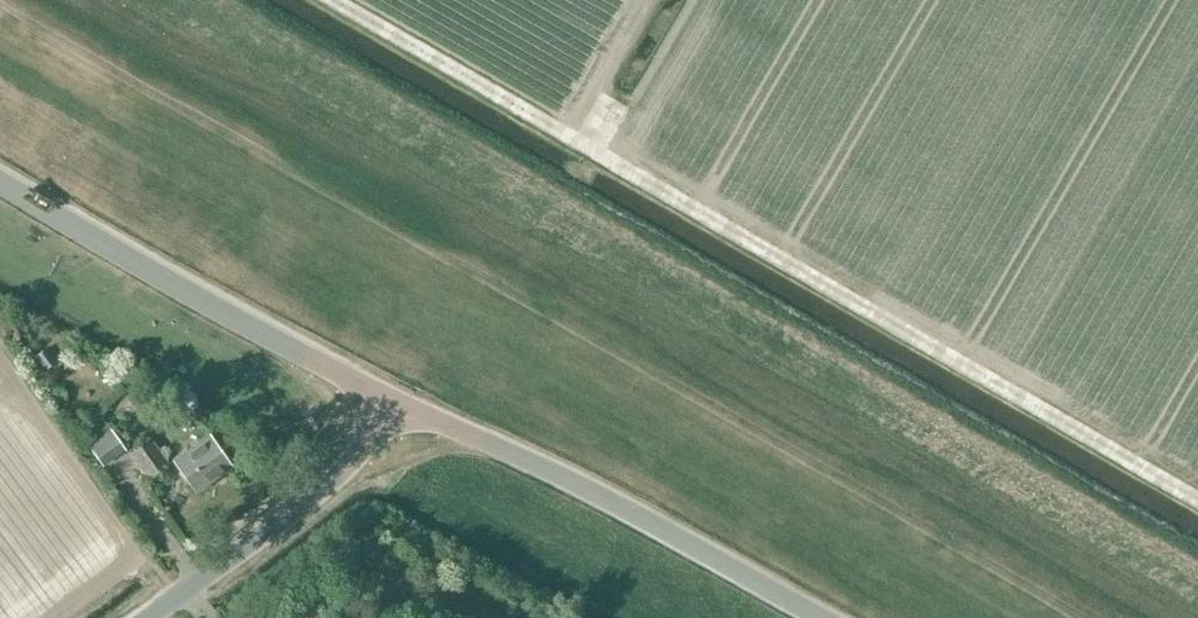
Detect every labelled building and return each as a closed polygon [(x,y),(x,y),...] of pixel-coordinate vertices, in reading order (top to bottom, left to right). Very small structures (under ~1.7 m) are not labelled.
[(209,433),(173,458),(197,491),(232,466),(209,433)] [(152,438),(130,453),(148,478),(170,463),(152,438)]
